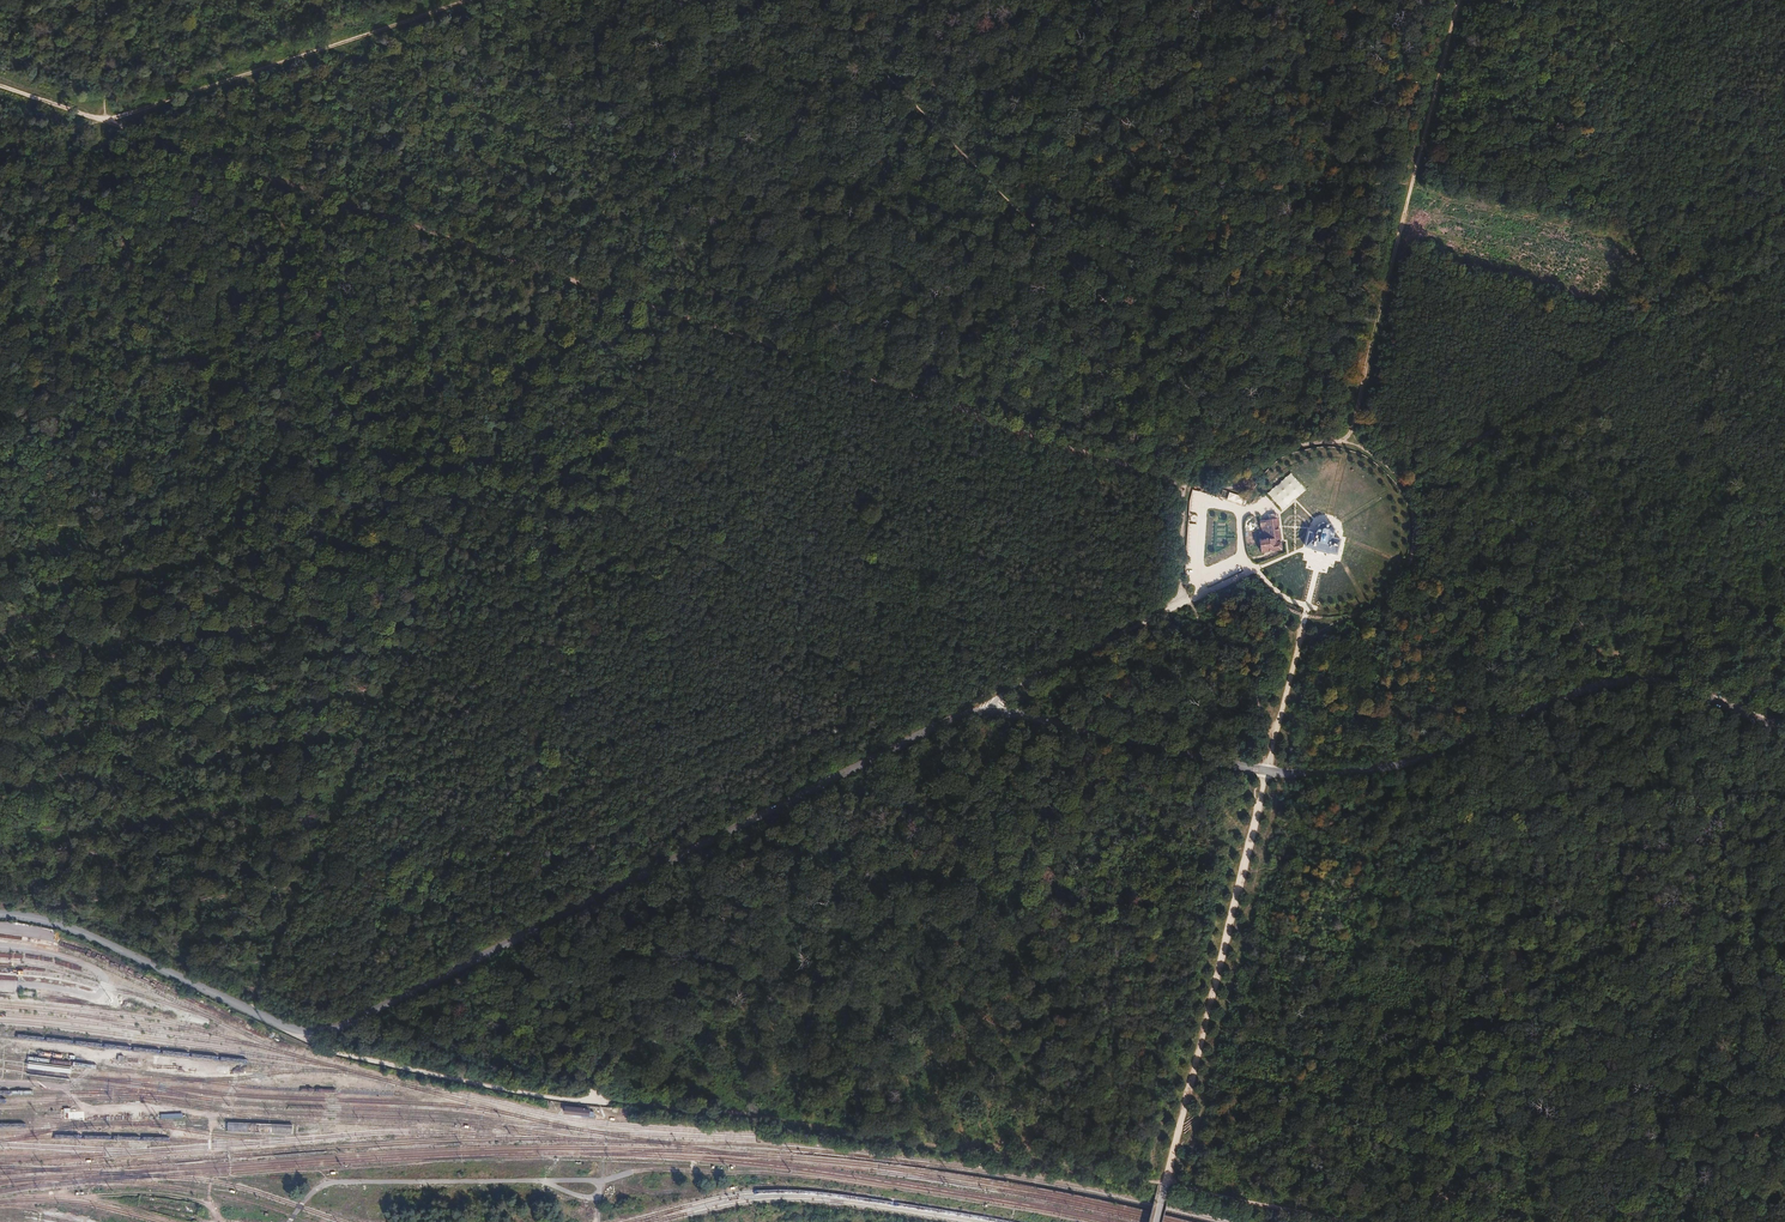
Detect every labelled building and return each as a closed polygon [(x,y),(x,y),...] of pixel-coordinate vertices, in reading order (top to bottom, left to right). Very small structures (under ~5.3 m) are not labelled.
[(1261,538),(1256,538),(1258,553),(1282,549),(1277,519),(1274,519),(1273,511),(1266,512),(1267,519),(1259,520),(1261,538)] [(1315,530),(1307,529),(1304,543),(1339,551),(1342,537),(1336,536),(1335,525),(1329,523),(1328,525),(1322,524),(1322,521),(1317,520),(1315,530)] [(57,930),(15,922),(14,929),(16,929),(15,935),(54,942),(57,930)] [(596,1109),(566,1105),(565,1114),(595,1118),(596,1109)] [(272,1132),(293,1133),(293,1125),(272,1125),(272,1132)]
